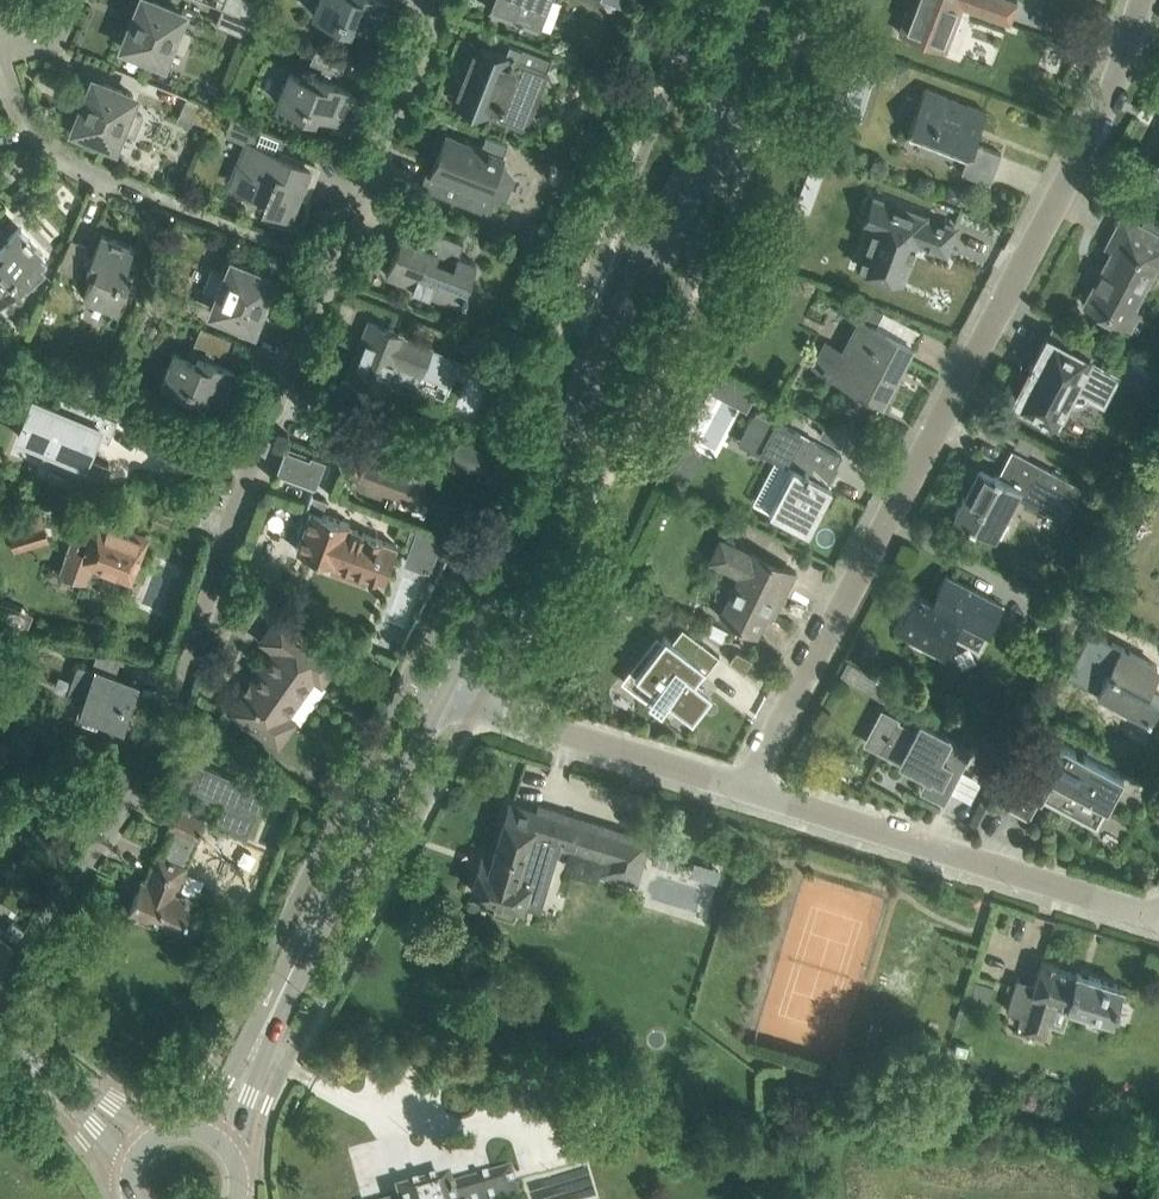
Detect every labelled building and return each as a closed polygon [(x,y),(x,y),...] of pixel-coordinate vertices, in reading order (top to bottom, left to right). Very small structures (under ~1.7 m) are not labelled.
[(181,26),(187,13),(155,0),(141,0),(138,8),(135,7),(126,30),(128,31),(123,44),(167,62),(173,47),(184,52),(193,31),(181,26)] [(258,0),(257,0),(226,0),(223,6),(251,18),(258,0)] [(387,0),(318,0),(313,12),(351,28),(353,21),(375,30),(387,0)] [(490,8),(536,27),(547,0),(493,0),(490,8)] [(1016,0),(917,0),(913,10),(907,8),(899,29),(946,48),(963,4),(1009,22),(1017,0),(1016,0)] [(244,34),(251,18),(223,6),(217,23),(244,34)] [(526,129),(550,69),(547,68),(552,57),(523,46),(519,57),(475,40),(457,87),(452,100),(462,104),(526,129)] [(346,57),(317,45),(311,59),(340,71),(346,57)] [(269,78),(275,61),(262,57),(256,74),(269,78)] [(339,118),(351,88),(314,73),(311,79),(290,70),(278,101),(315,116),(318,109),(339,118)] [(144,114),(133,109),(138,96),(94,78),(89,91),(86,90),(77,113),(79,114),(74,127),(119,145),(124,130),(136,135),(144,114)] [(974,140),(986,109),(926,86),(907,134),(968,157),(962,171),(989,181),(1001,151),(974,140)] [(208,123),(215,106),(188,95),(181,112),(208,123)] [(427,169),(420,185),(490,213),(495,198),(508,196),(516,175),(504,159),(505,157),(502,155),(507,142),(486,134),(481,147),(446,134),(432,171),(427,169)] [(245,159),(239,157),(230,181),(266,196),(263,203),(291,214),(302,184),(311,187),(318,169),(252,142),(245,159)] [(955,226),(872,196),(862,224),(870,227),(857,264),(901,280),(916,240),(946,251),(955,226)] [(1158,266),(1158,267),(1158,232),(1122,213),(1107,242),(1113,246),(1084,300),(1133,326),(1143,306),(1138,303),(1158,266)] [(476,262),(458,255),(464,241),(408,219),(386,274),(413,284),(414,282),(461,301),(464,294),(466,295),(467,292),(465,291),(476,262)] [(0,299),(19,282),(27,290),(46,272),(42,267),(47,263),(38,254),(42,251),(19,227),(5,240),(0,235),(0,299)] [(115,306),(130,269),(124,266),(133,245),(102,233),(87,270),(93,272),(85,294),(115,306)] [(87,243),(71,236),(59,267),(75,274),(87,243)] [(260,314),(270,291),(267,290),(272,277),(232,261),(227,275),(211,269),(203,290),(218,296),(213,309),(253,326),(258,313),(260,314)] [(913,344),(913,343),(861,315),(844,347),(827,339),(814,364),(883,401),(913,344)] [(1057,316),(1047,335),(1033,362),(1031,361),(1029,365),(1035,368),(1017,402),(1058,424),(1070,402),(1075,403),(1079,403),(1084,402),(1086,399),(1088,395),(1104,404),(1119,374),(1092,359),(1102,340),(1057,316)] [(421,374),(432,347),(403,335),(404,333),(399,331),(398,333),(368,321),(347,375),(386,390),(396,364),(421,374)] [(225,354),(231,338),(201,325),(194,342),(225,354)] [(223,399),(235,368),(198,353),(195,360),(174,351),(162,382),(199,397),(202,390),(223,399)] [(722,371),(716,384),(737,396),(744,383),(722,371)] [(33,400),(18,437),(46,449),(43,457),(78,472),(71,490),(102,487),(111,465),(100,460),(87,455),(93,440),(96,434),(109,439),(118,418),(60,396),(55,408),(33,400)] [(819,498),(842,454),(757,409),(755,413),(754,412),(738,441),(765,456),(772,443),(799,458),(795,465),(794,464),(771,509),(808,528),(822,500),(819,498)] [(415,464),(423,443),(353,417),(345,438),(332,433),(331,435),(367,448),(358,471),(375,477),(372,486),(396,495),(399,486),(415,492),(424,467),(415,464)] [(460,441),(456,452),(465,455),(462,461),(485,470),(491,452),(460,441)] [(325,460),(287,445),(277,472),(314,487),(325,460)] [(1064,520),(1081,488),(1015,453),(1003,475),(994,470),(994,471),(980,464),(955,513),(996,534),(1017,494),(1064,520)] [(384,579),(397,543),(349,526),(351,521),(323,512),(328,498),(311,492),(306,506),(310,508),(296,548),(335,562),(331,570),(366,582),(368,574),(384,579)] [(131,577),(146,537),(95,518),(93,522),(81,518),(67,544),(68,544),(69,542),(83,548),(79,557),(131,577)] [(50,539),(44,519),(18,526),(19,528),(12,530),(17,547),(23,545),(24,547),(50,539)] [(413,520),(414,544),(439,543),(438,519),(413,520)] [(780,597),(794,569),(752,548),(752,549),(720,534),(709,558),(739,573),(719,613),(756,631),(774,594),(780,597)] [(980,647),(1004,603),(947,571),(932,598),(913,588),(895,621),(943,648),(952,633),(980,647)] [(287,714),(314,676),(322,682),(339,658),(279,615),(262,639),(275,648),(252,681),(250,679),(242,690),(244,692),(231,710),(278,743),(295,720),(287,714)] [(724,639),(729,628),(710,618),(704,629),(724,639)] [(704,674),(719,654),(682,625),(671,639),(665,633),(636,673),(654,687),(647,696),(661,707),(665,700),(686,716),(688,714),(692,717),(712,691),(694,678),(700,671),(704,674)] [(1156,664),(1120,644),(1097,688),(1148,715),(1158,694),(1144,686),(1156,664)] [(123,725),(140,680),(96,664),(94,668),(78,662),(68,691),(83,697),(79,708),(123,725)] [(943,797),(971,747),(948,735),(921,721),(916,731),(896,720),(897,717),(884,710),(870,737),(882,743),(880,747),(917,767),(919,764),(929,770),(921,785),(943,797)] [(1123,775),(1041,731),(1003,804),(1029,817),(1041,795),(1079,816),(1089,796),(1107,805),(1123,775)] [(176,892),(205,820),(188,813),(195,795),(221,805),(213,824),(246,838),(265,790),(198,763),(179,810),(175,808),(167,828),(173,830),(162,856),(158,855),(147,882),(143,881),(130,912),(182,933),(190,913),(195,915),(201,903),(176,892)] [(174,805),(190,775),(174,768),(159,797),(174,805)] [(483,851),(471,889),(496,897),(492,911),(515,918),(519,904),(523,905),(530,882),(518,878),(531,837),(607,860),(639,870),(648,838),(538,804),(537,810),(509,802),(493,854),(483,851)] [(14,920),(6,933),(16,940),(24,928),(14,920)] [(13,944),(0,934),(0,962),(13,944)] [(1059,964),(1042,959),(1041,961),(1041,960),(1034,982),(1017,977),(1007,1009),(1021,1013),(1018,1022),(1024,1024),(1023,1028),(1044,1034),(1054,1000),(1112,1018),(1113,1016),(1116,1017),(1120,1005),(1116,1004),(1117,1001),(1118,1002),(1121,994),(1119,994),(1122,985),(1076,970),(1076,971),(1058,966),(1059,964)] [(510,1172),(450,1190),(448,1186),(408,1198),(518,1198),(510,1172)]
